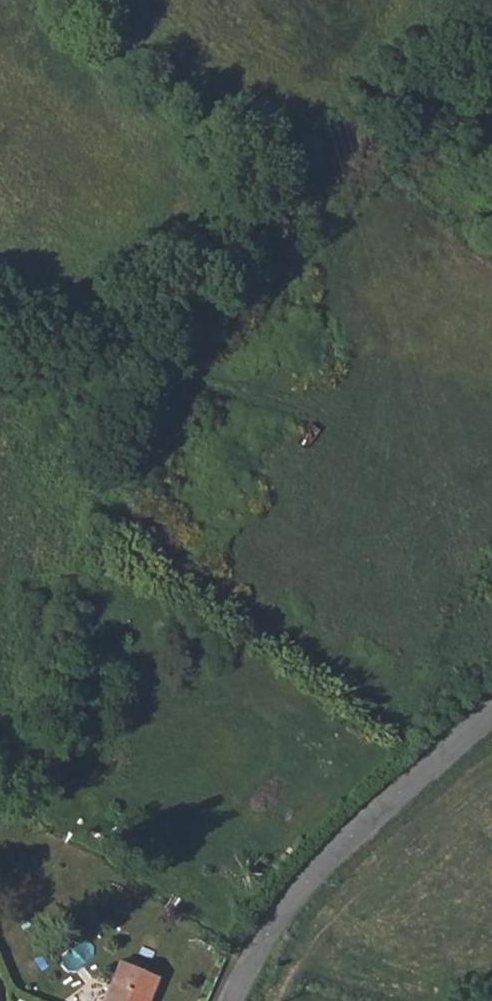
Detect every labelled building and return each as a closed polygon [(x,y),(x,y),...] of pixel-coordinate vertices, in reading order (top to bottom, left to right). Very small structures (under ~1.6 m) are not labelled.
[(163,977),(121,962),(107,1000),(155,1000),(163,977)]
